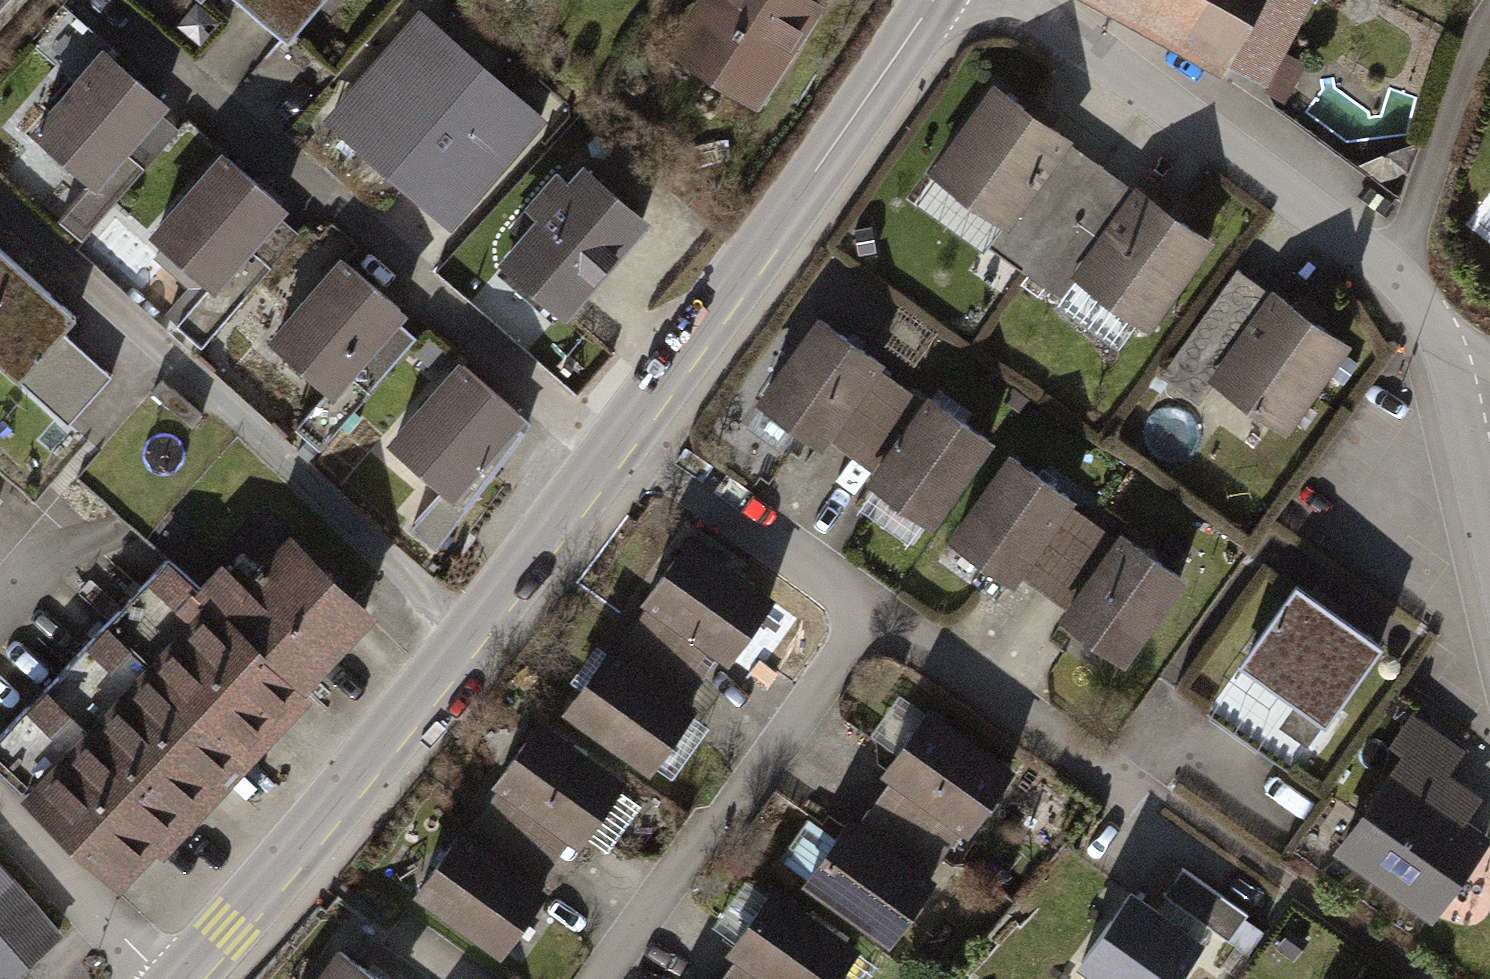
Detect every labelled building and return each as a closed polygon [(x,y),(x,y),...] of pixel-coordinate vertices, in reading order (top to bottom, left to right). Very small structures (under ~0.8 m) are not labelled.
[(10,0),(0,0),(0,11),(10,0)] [(288,37),(320,0),(245,0),(288,37)] [(688,36),(716,55),(716,73),(752,97),(786,44),(790,46),(815,7),(804,0),(712,0),(688,36)] [(1262,83),(1308,0),(1110,0),(1262,83)] [(541,118),(423,15),(347,101),(387,136),(370,156),(405,187),(431,187),(440,178),(467,203),(541,118)] [(162,101),(107,54),(37,135),(92,182),(162,101)] [(1103,167),(997,90),(936,174),(1005,223),(1008,219),(1045,246),(1103,167)] [(282,205),(227,157),(156,237),(211,286),(282,205)] [(1209,241),(1103,167),(1045,246),(1026,271),(1063,297),(1078,276),(1148,325),(1209,241)] [(643,221),(586,172),(571,189),(558,178),(513,230),(525,240),(506,262),(564,312),(643,221)] [(0,250),(0,364),(19,382),(63,333),(76,318),(0,250)] [(401,310),(346,262),(275,342),(330,390),(297,427),(321,448),(411,346),(387,325),(401,310)] [(1346,344),(1277,294),(1275,297),(1237,270),(1182,345),(1220,372),(1214,380),(1284,430),(1346,344)] [(822,321),(763,403),(821,443),(879,362),(822,321)] [(63,333),(19,382),(68,425),(112,376),(63,333)] [(515,411),(464,365),(393,446),(445,491),(412,528),(437,549),(525,433),(509,419),(515,411)] [(193,426),(204,415),(164,378),(153,390),(193,426)] [(932,400),(872,481),(929,523),(989,441),(932,400)] [(1012,458),(954,539),(1012,580),(1070,499),(1012,458)] [(1124,536),(1064,618),(1120,659),(1180,577),(1124,536)] [(688,542),(646,601),(728,658),(770,600),(688,542)] [(224,567),(202,591),(300,684),(366,614),(292,543),(269,570),(264,565),(258,571),(263,576),(249,589),(224,567)] [(202,591),(168,559),(107,624),(239,748),(300,684),(202,591)] [(1297,584),(1240,665),(1326,726),(1384,645),(1297,584)] [(239,748),(107,624),(46,689),(177,813),(239,748)] [(610,651),(569,707),(650,766),(691,710),(610,651)] [(46,689),(0,737),(0,768),(116,877),(177,813),(46,689)] [(928,713),(886,771),(968,829),(1009,771),(928,713)] [(540,724),(499,781),(580,839),(621,782),(540,724)] [(1364,819),(1342,849),(1432,912),(1485,839),(1440,808),(1455,786),(1410,754),(1392,778),(1401,785),(1372,825),(1364,819)] [(849,824),(809,880),(891,939),(931,882),(849,824)] [(463,833),(421,891),(502,950),(544,891),(463,833)] [(1248,914),(1183,867),(1163,894),(1228,941),(1248,914)] [(58,936),(11,882),(7,885),(0,877),(0,978),(8,978),(58,936)] [(732,947),(776,978),(834,978),(856,949),(773,890),(732,947)] [(1106,978),(1174,978),(1200,943),(1132,893),(1082,961),(1106,978)] [(321,978),(378,978),(340,952),(321,978)]
